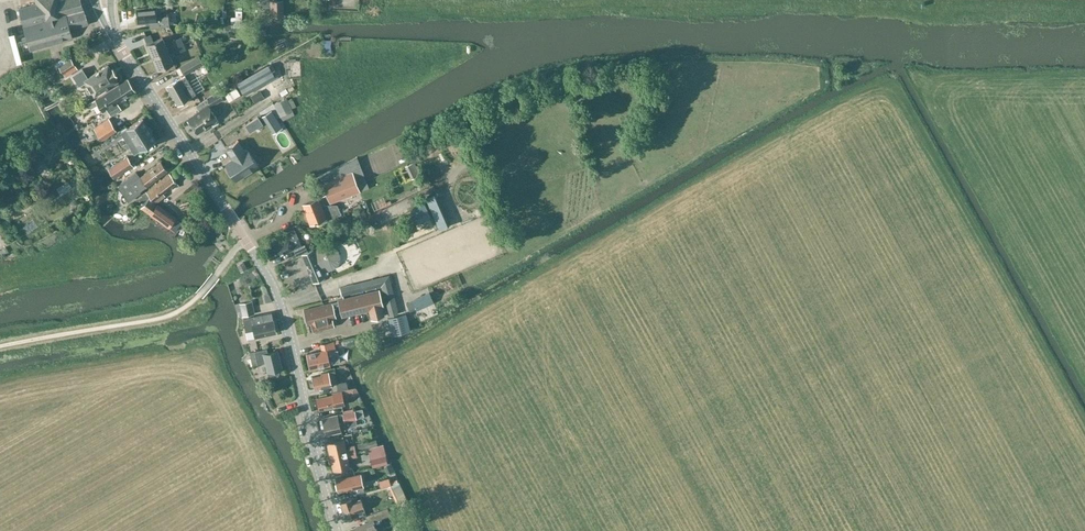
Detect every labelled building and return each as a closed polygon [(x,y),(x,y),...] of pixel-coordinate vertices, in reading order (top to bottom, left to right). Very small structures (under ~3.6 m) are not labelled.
[(81,0),(36,0),(37,3),(20,8),(25,25),(24,25),(27,36),(19,38),(23,52),(73,38),(71,29),(89,24),(81,0)] [(260,4),(263,4),(263,7),(270,7),(270,15),(284,15),(283,0),(260,0),(260,4)] [(137,8),(139,24),(149,23),(149,28),(169,26),(168,15),(157,16),(156,6),(137,8)] [(175,47),(184,43),(181,37),(172,41),(173,42),(166,45),(163,37),(147,44),(152,56),(168,50),(175,47)] [(316,55),(325,55),(326,39),(317,38),(316,55)] [(184,43),(175,47),(178,53),(187,49),(184,43)] [(158,69),(174,62),(168,50),(152,56),(158,69)] [(203,64),(209,60),(205,52),(199,55),(180,66),(184,74),(193,69),(197,77),(207,71),(203,64)] [(56,61),(59,66),(71,58),(69,55),(56,61)] [(66,77),(78,69),(71,58),(59,66),(66,77)] [(118,75),(115,71),(113,67),(111,68),(109,64),(88,77),(83,69),(73,75),(79,84),(85,80),(94,96),(119,80),(116,76),(118,75)] [(255,64),(244,71),(247,75),(258,69),(255,64)] [(241,92),(253,86),(252,83),(273,73),(269,65),(236,81),(241,92)] [(147,78),(157,72),(154,67),(144,73),(147,78)] [(189,97),(195,93),(186,76),(179,80),(167,87),(177,104),(189,98),(189,97)] [(118,102),(136,91),(128,78),(95,99),(103,112),(110,107),(112,111),(121,106),(118,102)] [(196,104),(200,110),(187,118),(197,133),(218,119),(209,105),(210,104),(212,106),(224,99),(219,91),(196,104)] [(251,96),(255,102),(262,98),(258,92),(251,96)] [(286,97),(274,104),(280,116),(293,110),(286,97)] [(274,132),(282,127),(271,110),(263,116),(274,132)] [(250,132),(254,129),(258,134),(266,129),(263,124),(258,116),(245,125),(250,132)] [(140,150),(156,140),(142,119),(126,129),(133,139),(127,143),(134,154),(140,150)] [(116,130),(111,121),(96,131),(101,139),(116,130)] [(245,151),(238,141),(226,149),(232,159),(225,163),(229,168),(227,171),(230,175),(233,175),(236,180),(259,166),(248,149),(245,151)] [(369,188),(357,156),(321,175),(330,203),(369,188)] [(29,161),(35,175),(43,172),(37,157),(29,161)] [(127,157),(108,168),(114,177),(132,166),(127,157)] [(140,177),(132,183),(129,179),(122,184),(122,187),(123,187),(132,198),(138,193),(137,190),(144,185),(146,187),(168,171),(161,161),(140,177)] [(147,200),(141,208),(173,232),(181,222),(157,203),(165,195),(164,193),(177,182),(170,174),(146,192),(143,195),(147,200)] [(59,179),(49,189),(55,195),(65,185),(59,179)] [(283,194),(287,201),(298,194),(293,187),(283,194)] [(328,221),(337,217),(342,214),(337,204),(325,204),(324,205),(321,196),(303,204),(307,214),(306,214),(310,224),(321,220),(322,223),(328,221)] [(367,218),(363,207),(362,207),(360,204),(353,207),(355,211),(353,211),(357,222),(367,218)] [(381,208),(371,209),(372,216),(382,215),(381,208)] [(454,221),(464,217),(461,210),(451,214),(454,221)] [(418,211),(409,214),(412,222),(421,218),(418,211)] [(26,221),(15,227),(18,235),(30,229),(26,221)] [(289,238),(266,248),(270,259),(302,246),(295,228),(286,232),(289,238)] [(314,249),(313,249),(302,254),(314,281),(325,277),(324,276),(325,275),(327,275),(328,274),(328,272),(328,271),(333,269),(335,268),(337,266),(338,264),(339,262),(340,259),(340,257),(340,254),(339,252),(337,249),(335,248),(333,246),(331,245),(328,245),(326,245),(323,245),(314,250),(314,249)] [(243,262),(238,265),(241,271),(246,268),(243,262)] [(240,284),(253,279),(248,268),(236,273),(240,284)] [(343,295),(383,285),(390,315),(398,313),(389,276),(355,284),(355,283),(341,287),(343,295)] [(383,306),(379,290),(339,300),(342,312),(368,306),(371,319),(384,315),(382,306),(383,306)] [(429,290),(405,301),(408,309),(421,303),(424,310),(435,305),(432,299),(433,298),(429,290)] [(251,301),(240,303),(243,316),(254,313),(251,301)] [(332,318),(336,317),(332,302),(304,309),(308,324),(312,323),(314,331),(334,326),(332,318)] [(254,315),(243,318),(246,331),(253,330),(255,337),(276,332),(271,312),(254,316),(254,315)] [(389,318),(391,329),(393,334),(410,330),(406,313),(389,318)] [(322,350),(307,353),(310,368),(339,362),(336,350),(334,344),(340,343),(339,340),(339,339),(321,344),(322,350)] [(267,348),(250,352),(251,356),(255,364),(258,364),(265,362),(267,372),(269,372),(269,375),(272,377),(278,375),(280,372),(280,370),(280,369),(282,369),(278,350),(268,352),(267,348)] [(321,374),(312,376),(315,389),(331,385),(333,391),(338,390),(348,388),(346,380),(338,382),(335,370),(329,371),(321,373),(321,374)] [(333,394),(317,398),(320,409),(342,404),(338,391),(338,390),(333,391),(332,391),(332,392),(333,392),(333,394)] [(364,407),(322,418),(325,433),(341,429),(347,428),(345,421),(368,416),(364,407)] [(357,437),(365,435),(363,427),(355,429),(357,437)] [(344,438),(327,442),(330,456),(356,450),(355,445),(349,446),(349,447),(346,448),(344,438)] [(377,438),(357,443),(359,449),(378,444),(377,438)] [(378,445),(368,448),(372,466),(386,463),(384,456),(380,457),(378,445)] [(356,450),(330,456),(333,470),(350,466),(349,458),(357,456),(356,450)] [(360,473),(336,479),(338,492),(355,488),(354,482),(362,480),(360,473)] [(389,477),(378,481),(380,488),(388,485),(391,484),(389,477)] [(399,481),(394,483),(395,483),(391,484),(388,485),(388,486),(397,505),(408,500),(399,481)] [(355,496),(340,501),(346,518),(358,514),(359,517),(363,515),(367,514),(366,510),(362,498),(356,500),(355,496)] [(378,530),(384,528),(381,518),(390,515),(388,507),(379,511),(378,511),(365,516),(367,522),(351,529),(352,530),(378,530)]
